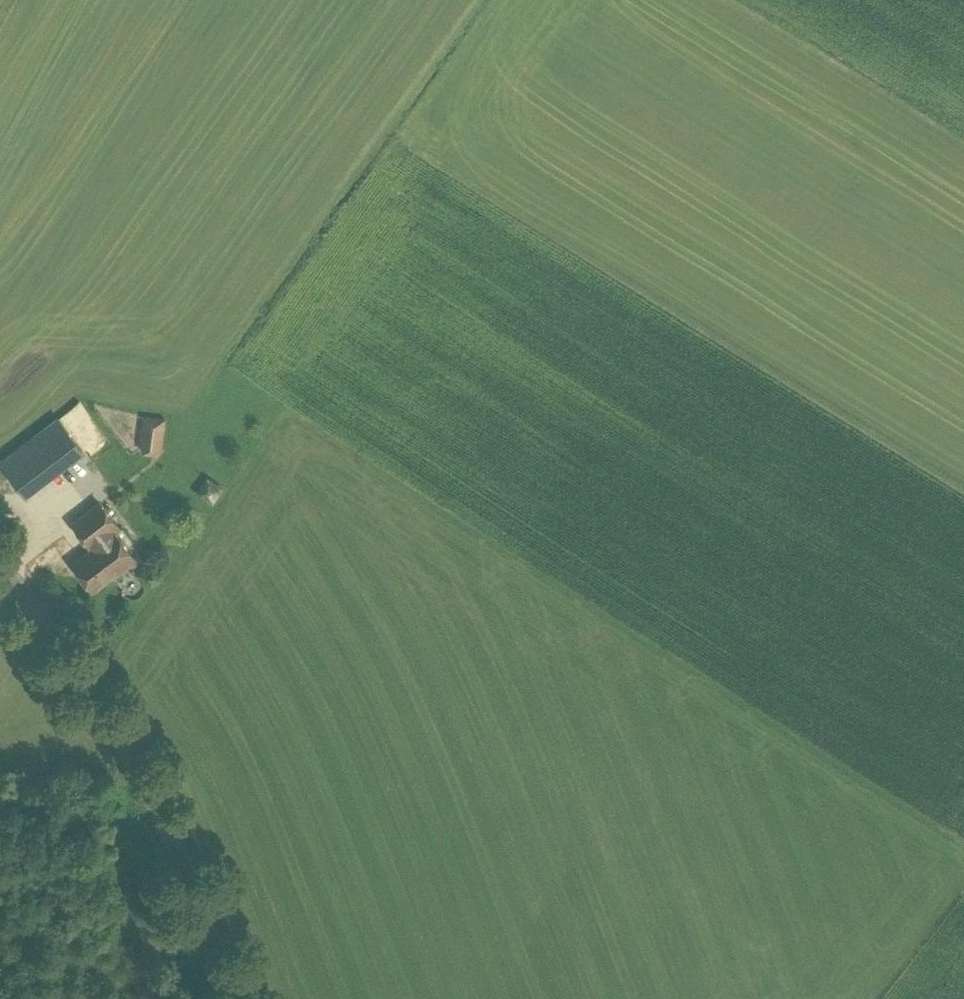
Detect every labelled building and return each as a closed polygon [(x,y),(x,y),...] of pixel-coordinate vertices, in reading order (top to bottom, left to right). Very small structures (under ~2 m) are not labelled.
[(162,449),(165,426),(166,418),(142,415),(138,446),(162,449)] [(0,462),(18,485),(26,495),(83,451),(72,436),(58,418),(0,462)] [(116,574),(135,559),(114,531),(119,527),(101,503),(73,524),(93,549),(73,564),(92,588),(114,571),(116,574)]
